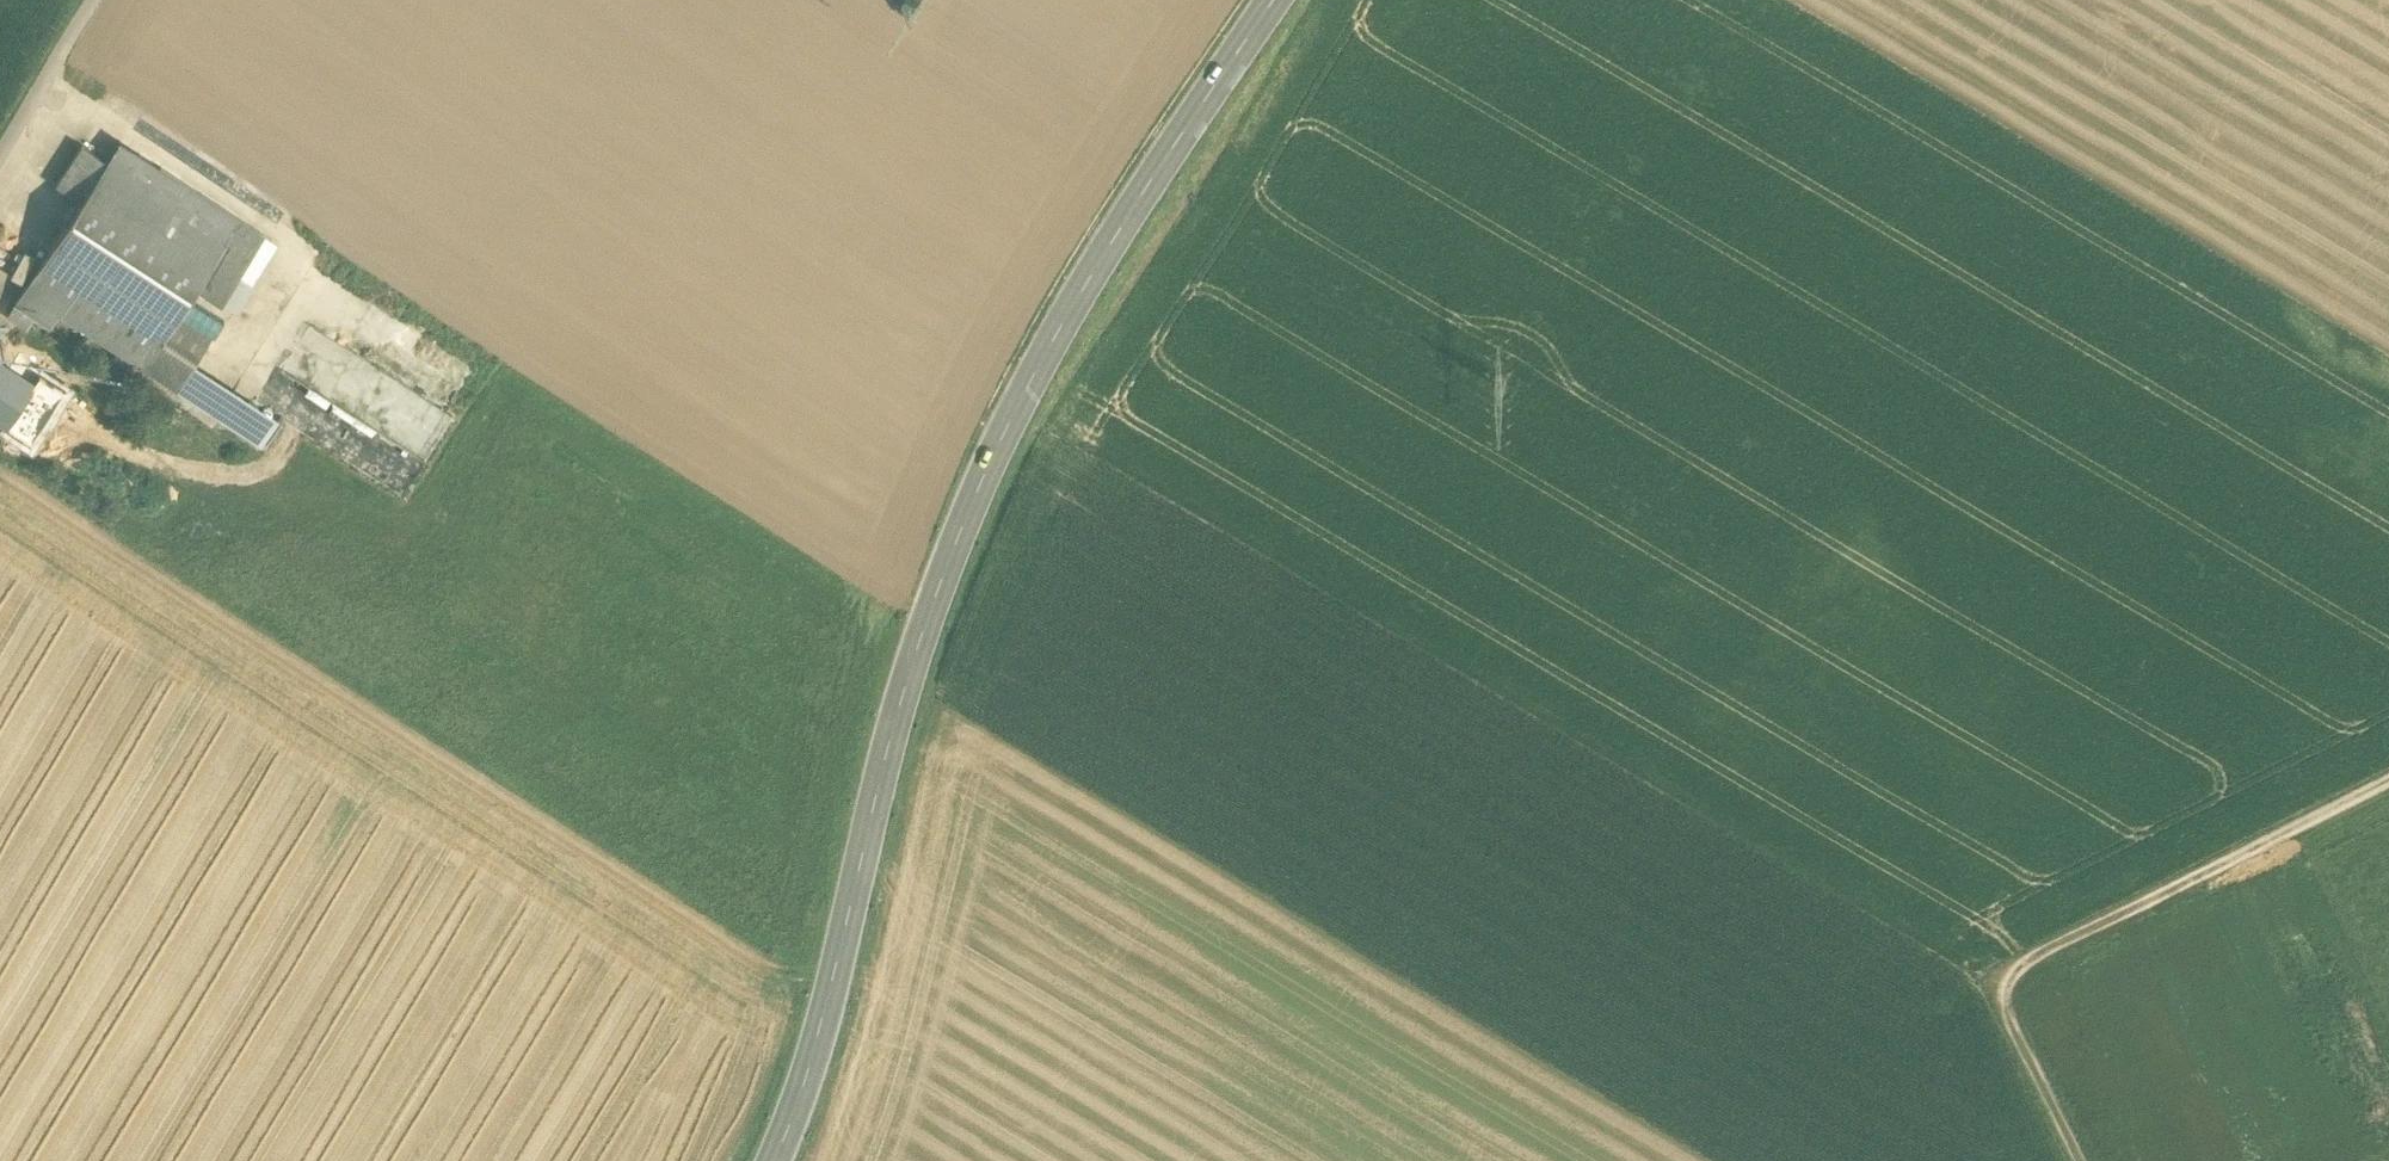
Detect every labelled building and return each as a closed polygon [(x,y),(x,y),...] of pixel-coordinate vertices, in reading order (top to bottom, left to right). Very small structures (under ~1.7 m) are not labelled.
[(240,218),(120,140),(107,161),(94,181),(214,259),(240,218)] [(82,145),(56,184),(81,200),(93,181),(94,181),(107,161),(82,145)] [(94,181),(93,181),(81,200),(25,287),(61,311),(145,365),(178,315),(197,285),(214,259),(94,181)] [(214,259),(197,285),(217,298),(233,274),(261,232),(240,218),(214,259)] [(261,232),(233,274),(244,281),(271,238),(261,232)] [(61,311),(25,287),(16,301),(51,325),(61,311)] [(178,315),(145,365),(177,386),(190,366),(210,336),(178,315)] [(403,388),(406,383),(316,325),(301,347),(310,353),(302,365),(306,368),(302,374),(360,411),(371,394),(381,401),(394,382),(403,388)] [(7,426),(34,384),(0,362),(0,422),(7,426)] [(273,419),(190,366),(177,386),(176,387),(259,441),(273,419)]
